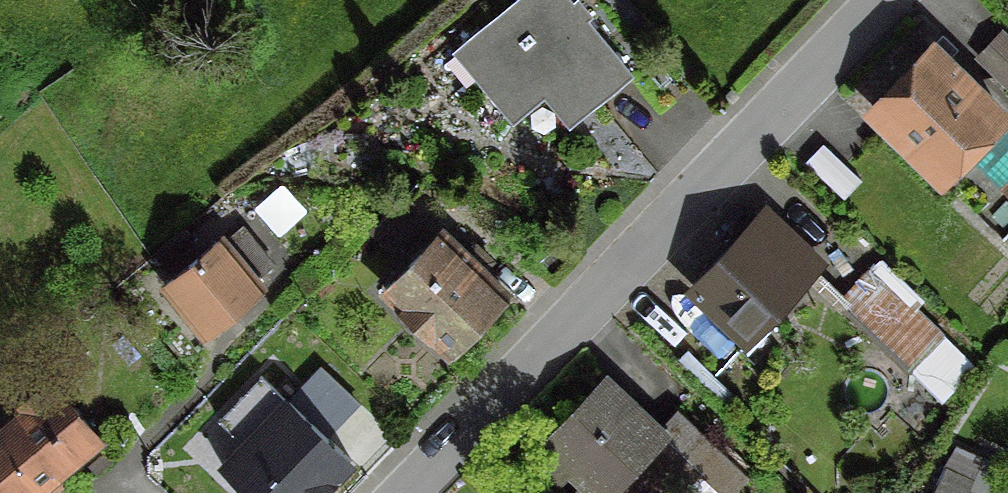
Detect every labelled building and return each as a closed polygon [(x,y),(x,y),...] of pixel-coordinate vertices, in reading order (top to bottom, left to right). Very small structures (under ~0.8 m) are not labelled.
[(487,71),(474,82),(507,122),(538,96),(563,126),(624,75),(579,21),(574,25),(563,12),(572,4),(571,2),(567,6),(562,0),(513,0),(462,43),(487,71)] [(995,35),(973,58),(1007,92),(1007,47),(995,35)] [(880,124),(937,180),(997,119),(924,48),(866,108),(881,123),(880,124)] [(996,186),(1007,199),(1007,175),(996,186)] [(814,262),(761,212),(688,288),(743,340),(798,282),(796,280),(814,262)] [(215,239),(158,286),(198,335),(255,287),(249,280),(267,266),(235,228),(218,242),(215,239)] [(379,292),(444,354),(500,296),(475,272),(485,262),(469,246),(459,256),(435,233),(379,292)] [(900,367),(929,338),(866,277),(838,306),(900,367)] [(343,440),(373,408),(331,368),(301,400),(343,440)] [(341,460),(255,377),(212,421),(241,449),(221,470),(245,492),(310,492),(341,460)] [(0,418),(0,492),(31,492),(94,441),(44,381),(0,418)] [(693,473),(600,385),(533,455),(553,474),(563,464),(580,481),(568,492),(674,492),(693,473)] [(926,492),(965,492),(961,491),(966,480),(938,467),(926,492)]
